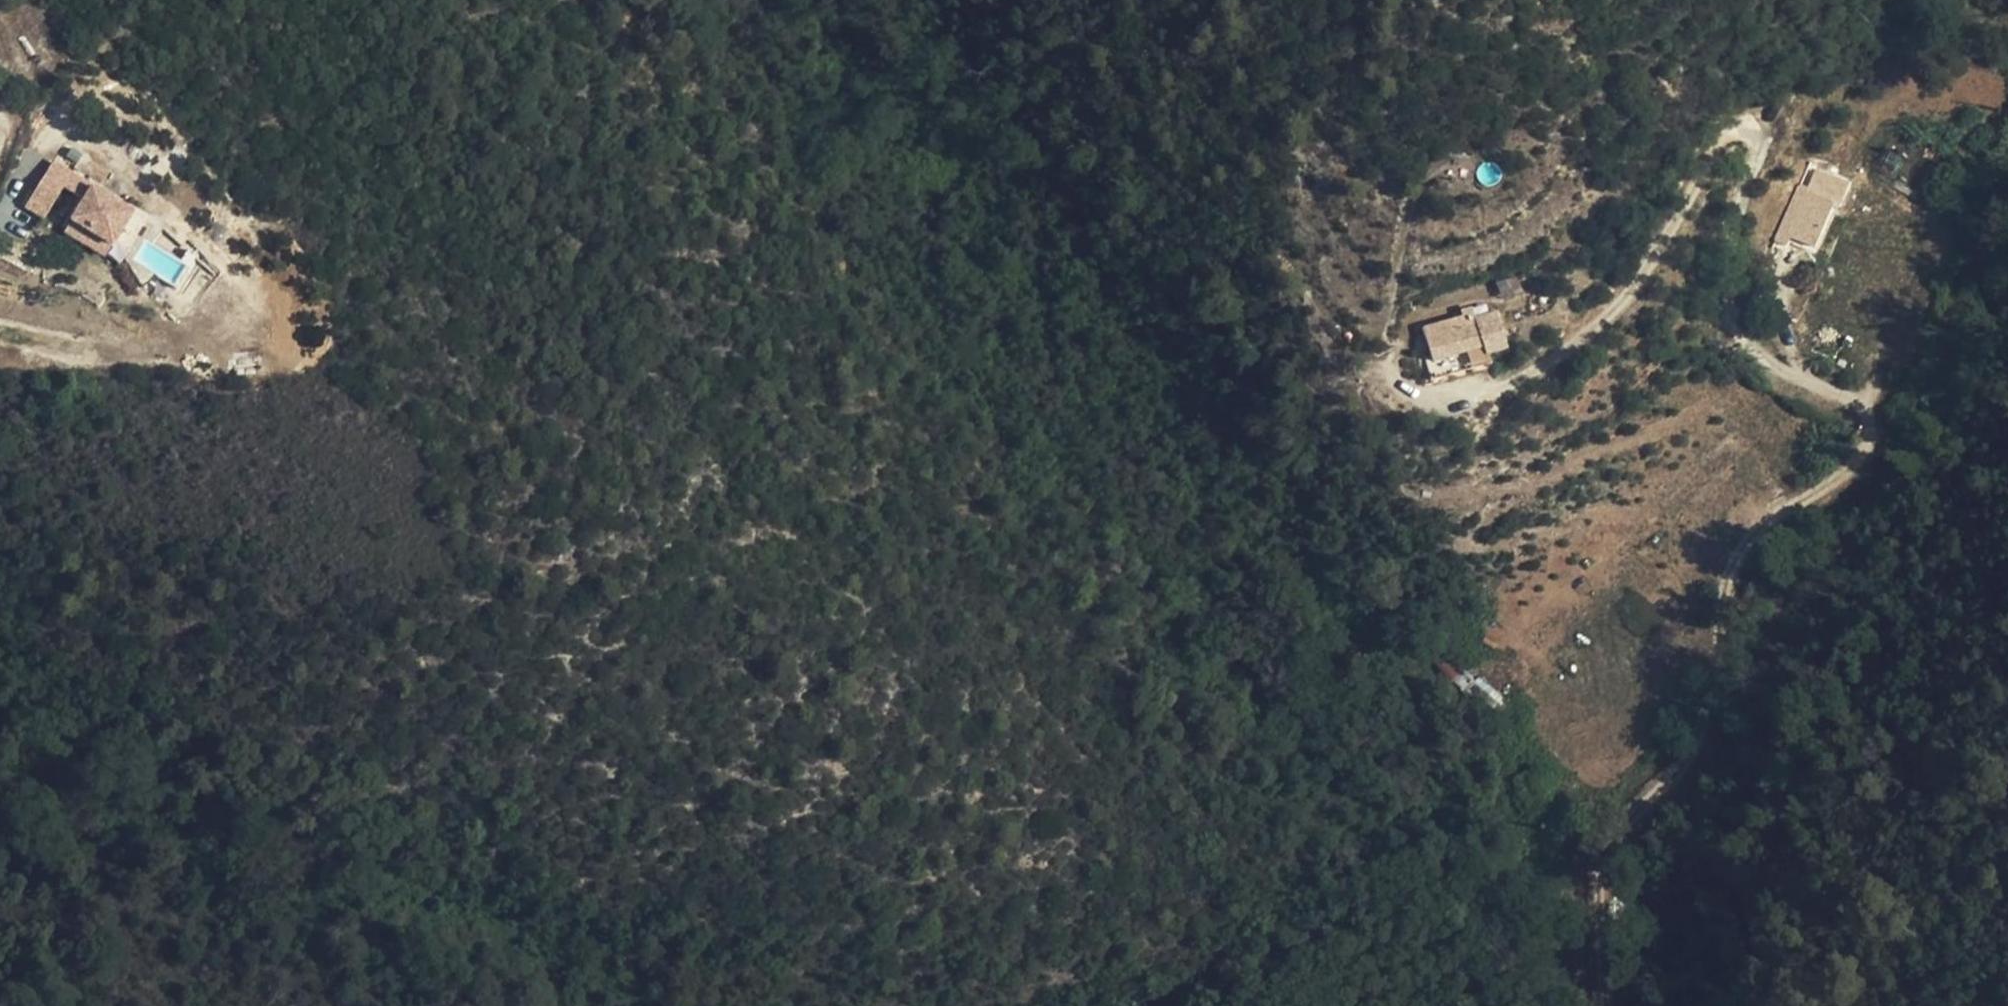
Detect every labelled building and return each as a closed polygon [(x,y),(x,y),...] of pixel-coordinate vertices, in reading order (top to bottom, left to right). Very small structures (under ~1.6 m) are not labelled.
[(74,167),(80,171),(88,160),(82,155),(74,167)] [(32,194),(51,207),(58,195),(72,174),(52,161),(32,194)] [(1809,189),(1802,186),(1779,240),(1786,243),(1788,236),(1813,246),(1832,204),(1838,206),(1848,182),(1817,169),(1809,189)] [(72,174),(58,195),(78,208),(71,219),(112,245),(132,212),(72,174)] [(51,207),(32,194),(25,205),(45,217),(51,207)] [(112,245),(71,219),(64,230),(105,255),(112,245)] [(1489,354),(1510,348),(1496,304),(1420,327),(1435,376),(1490,359),(1489,354)]
